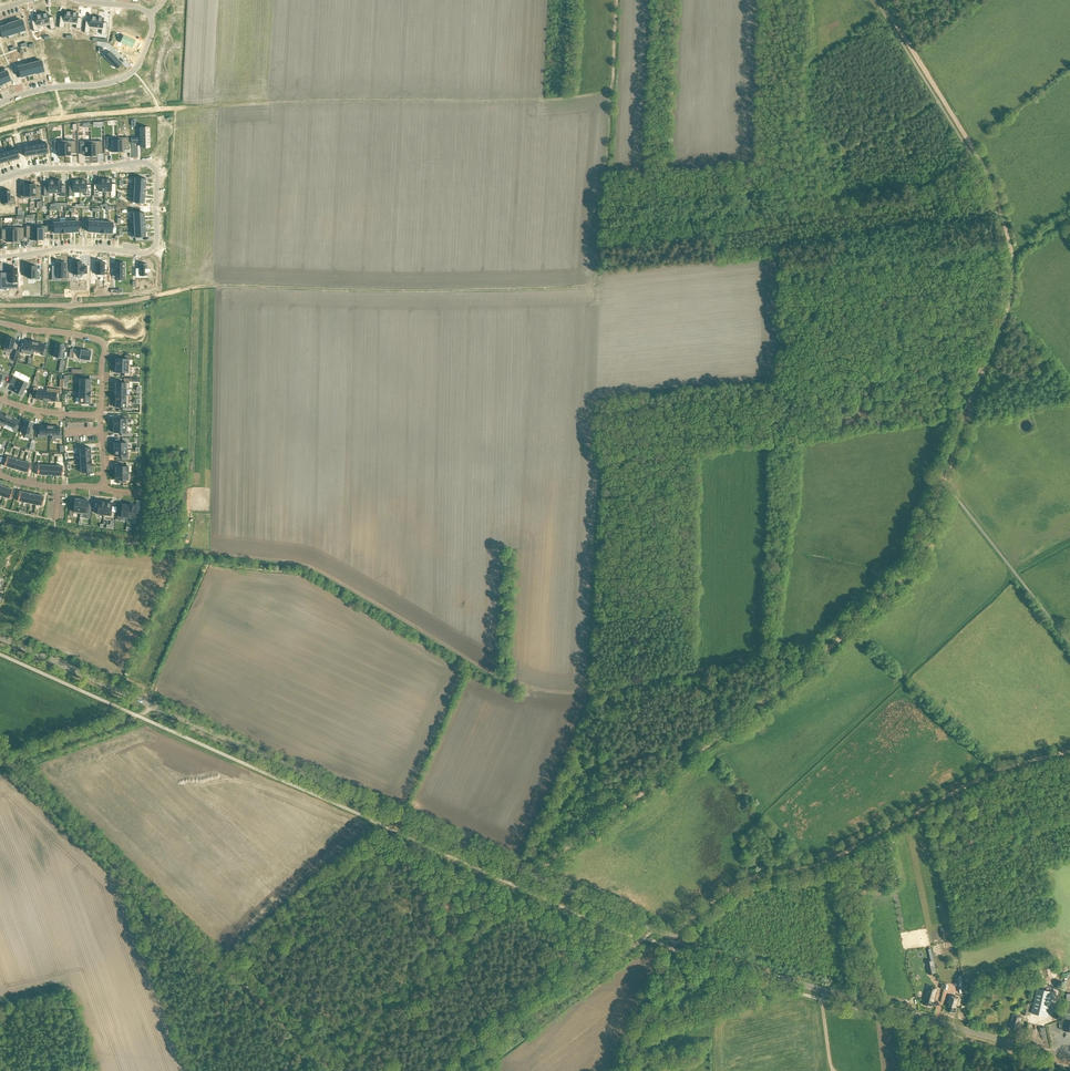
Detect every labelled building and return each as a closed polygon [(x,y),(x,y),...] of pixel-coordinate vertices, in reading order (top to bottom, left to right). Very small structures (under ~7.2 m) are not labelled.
[(70,24),(71,12),(65,12),(64,16),(60,16),(59,26),(64,27),(64,24),(70,24)] [(78,13),(71,12),(70,24),(76,25),(76,28),(81,29),(82,18),(77,18),(78,13)] [(48,13),(41,14),(44,26),(49,25),(50,28),(55,27),(53,17),(49,18),(48,13)] [(44,26),(41,14),(35,16),(36,20),(31,21),(34,32),(39,31),(38,27),(44,26)] [(96,29),(97,17),(90,16),(90,21),(86,21),(84,31),(89,32),(90,29),(96,29)] [(103,18),(97,17),(96,29),(101,30),(101,33),(106,34),(107,23),(103,22),(103,18)] [(134,29),(138,29),(138,27),(139,19),(125,18),(124,28),(134,29)] [(19,32),(20,35),(26,33),(22,20),(16,22),(19,32)] [(14,34),(19,32),(16,22),(10,24),(14,34)] [(15,37),(14,34),(10,24),(5,26),(8,36),(9,38),(15,37)] [(8,36),(5,26),(0,27),(0,31),(2,38),(8,36)] [(122,38),(119,46),(116,45),(115,48),(122,51),(123,48),(131,51),(134,43),(122,38)] [(104,56),(116,68),(122,63),(109,51),(104,56)] [(88,74),(94,73),(94,67),(97,67),(96,59),(86,60),(88,74)] [(63,75),(70,74),(69,68),(73,67),(72,60),(62,61),(63,75)] [(80,68),(81,75),(88,74),(86,60),(76,61),(77,69),(80,68)] [(35,62),(38,73),(44,71),(41,61),(35,62)] [(56,69),(57,75),(63,75),(62,61),(52,62),(53,69),(56,69)] [(32,74),(38,73),(35,62),(29,64),(32,74)] [(20,77),(26,76),(24,65),(23,63),(14,65),(15,72),(19,71),(20,77)] [(26,76),(32,74),(29,64),(24,65),(26,76)] [(5,83),(11,81),(6,68),(0,70),(0,71),(0,72),(5,83)] [(141,137),(131,138),(131,143),(141,143),(141,147),(149,147),(149,143),(151,142),(151,137),(148,137),(148,131),(145,131),(143,131),(140,131),(141,137)] [(111,152),(118,152),(117,138),(107,138),(107,145),(111,145),(111,152)] [(117,138),(118,152),(124,152),(124,150),(129,150),(129,138),(117,138)] [(58,156),(65,156),(64,141),(64,140),(54,141),(54,149),(58,149),(58,156)] [(64,141),(65,156),(71,156),(71,154),(76,153),(75,141),(64,141)] [(85,156),(91,156),(91,141),(80,141),(80,154),(85,154),(85,156)] [(91,141),(91,156),(98,156),(97,154),(102,154),(102,141),(91,141)] [(14,160),(19,158),(16,148),(11,150),(14,160)] [(11,150),(5,151),(8,161),(14,160),(11,150)] [(99,191),(105,191),(105,190),(105,179),(98,179),(98,184),(94,184),(94,196),(99,196),(99,191)] [(105,190),(105,191),(110,191),(110,196),(115,196),(115,184),(111,184),(111,179),(105,179),(105,190)] [(74,192),(80,192),(80,184),(80,180),(73,180),(73,185),(69,185),(69,196),(74,196),(74,192)] [(80,184),(80,192),(85,192),(85,196),(90,196),(90,185),(86,185),(86,180),(80,180),(80,184)] [(49,193),(55,193),(55,181),(48,181),(48,185),(44,185),(44,196),(49,196),(49,193)] [(55,181),(55,193),(60,193),(60,196),(65,196),(65,185),(61,185),(61,181),(55,181)] [(20,192),(20,199),(30,199),(30,197),(30,185),(23,185),(23,192),(20,192)] [(30,185),(30,197),(41,197),(41,187),(36,187),(36,185),(30,185)] [(0,190),(0,196),(3,195),(3,203),(13,202),(13,197),(9,197),(9,190),(0,190)] [(37,228),(37,240),(43,240),(44,233),(46,233),(46,226),(37,226),(37,228)] [(26,228),(26,238),(31,238),(31,240),(37,240),(37,228),(26,228)] [(3,229),(3,236),(6,236),(6,243),(13,243),(13,229),(3,229)] [(13,229),(13,243),(19,243),(19,236),(22,236),(22,229),(13,229)] [(73,262),(73,274),(82,274),(87,273),(86,266),(81,266),(81,261),(73,262)] [(52,266),(52,272),(56,272),(56,278),(66,278),(66,262),(56,262),(56,266),(52,266)] [(96,262),(96,274),(104,274),(104,262),(96,262)] [(115,277),(124,277),(124,263),(115,263),(115,277)] [(136,268),(136,276),(147,276),(147,264),(139,264),(139,268),(136,268)] [(28,278),(36,278),(36,279),(40,279),(40,273),(36,273),(36,266),(28,266),(28,278)] [(0,279),(0,289),(6,289),(6,287),(11,287),(11,282),(17,282),(17,278),(18,278),(18,273),(17,273),(17,268),(14,268),(13,268),(8,268),(8,277),(5,277),(5,279),(0,279)] [(7,337),(3,351),(11,352),(15,338),(7,337)] [(21,349),(21,353),(33,355),(33,351),(34,343),(32,342),(32,341),(31,342),(25,341),(24,349),(21,349)] [(34,343),(33,351),(42,352),(42,355),(46,356),(47,349),(43,348),(44,344),(37,343),(38,342),(37,342),(37,343),(34,343)] [(63,352),(62,352),(63,350),(64,349),(63,349),(63,345),(55,344),(54,357),(62,358),(62,353),(63,353),(63,352)] [(70,354),(69,357),(90,360),(91,351),(80,349),(80,350),(74,349),(74,355),(70,354)] [(129,366),(129,365),(130,359),(131,359),(131,355),(124,355),(124,359),(115,358),(115,365),(129,366)] [(129,366),(115,365),(115,372),(124,373),(124,376),(130,376),(131,366),(129,365),(129,366)] [(13,376),(9,384),(16,387),(14,392),(21,395),(23,392),(24,392),(23,392),(24,389),(25,390),(25,389),(28,383),(20,379),(13,376)] [(33,387),(33,394),(36,394),(36,399),(42,400),(43,400),(45,400),(46,391),(37,390),(38,388),(33,387)] [(46,391),(45,400),(48,400),(48,401),(48,400),(55,401),(56,393),(60,394),(61,390),(47,388),(46,391)] [(115,401),(115,407),(123,407),(123,410),(128,410),(128,407),(129,401),(115,401)] [(3,427),(5,424),(8,416),(6,415),(6,414),(5,415),(0,412),(0,425),(3,427)] [(113,418),(113,425),(114,425),(127,426),(127,419),(128,419),(128,415),(122,415),(121,419),(113,418)] [(8,416),(5,424),(13,428),(12,430),(16,432),(18,426),(15,424),(17,420),(11,417),(11,416),(11,417),(8,416)] [(25,421),(21,433),(25,434),(24,437),(31,439),(32,435),(30,434),(31,430),(32,430),(31,430),(32,427),(33,427),(32,427),(33,423),(25,421)] [(37,434),(37,438),(46,438),(46,435),(49,435),(50,426),(47,426),(47,425),(47,426),(40,426),(40,434),(37,434)] [(50,426),(49,435),(52,435),(51,438),(61,439),(62,434),(59,434),(59,426),(53,426),(53,425),(52,425),(52,426),(50,426)] [(113,425),(113,432),(121,433),(121,436),(126,436),(126,433),(127,426),(114,425),(113,425)] [(114,449),(114,456),(122,456),(122,460),(128,460),(128,456),(127,456),(127,449),(114,449)] [(7,456),(4,466),(10,468),(13,458),(7,456)] [(13,458),(10,468),(16,469),(19,460),(13,458)] [(19,460),(16,469),(22,471),(25,461),(19,460)] [(25,461),(22,471),(28,473),(31,463),(25,461)] [(7,487),(4,497),(10,499),(13,489),(7,487)] [(19,491),(17,501),(23,502),(26,492),(19,491)] [(26,492),(23,502),(30,503),(32,493),(26,492)] [(32,493),(30,503),(36,505),(38,495),(32,493)] [(38,495),(36,505),(42,506),(44,496),(38,495)] [(70,507),(69,515),(73,515),(73,513),(80,514),(81,499),(74,499),(74,507),(70,507)] [(81,499),(80,514),(86,514),(86,518),(90,519),(91,510),(87,510),(88,500),(81,499)] [(98,501),(97,514),(103,515),(104,515),(105,502),(98,501)] [(103,515),(103,517),(114,519),(114,512),(111,512),(112,503),(105,502),(104,515),(103,515)] [(117,513),(117,519),(120,519),(120,517),(127,518),(129,505),(122,504),(121,513),(117,513)] [(129,505),(127,518),(134,518),(136,506),(129,505)] [(932,960),(925,962),(928,974),(935,973),(932,960)] [(934,1000),(937,988),(928,986),(922,1004),(931,1006),(933,1000),(934,1000)] [(1036,988),(1030,1013),(1031,1013),(1047,1017),(1053,992),(1036,988)] [(949,995),(947,1002),(949,1003),(946,1011),(954,1013),(956,1007),(956,1005),(956,1006),(959,998),(949,995)] [(1020,1022),(1021,1017),(1013,1014),(1009,1025),(1011,1026),(1010,1028),(1015,1030),(1016,1027),(1018,1028),(1019,1025),(1018,1024),(1019,1022),(1020,1022)]
